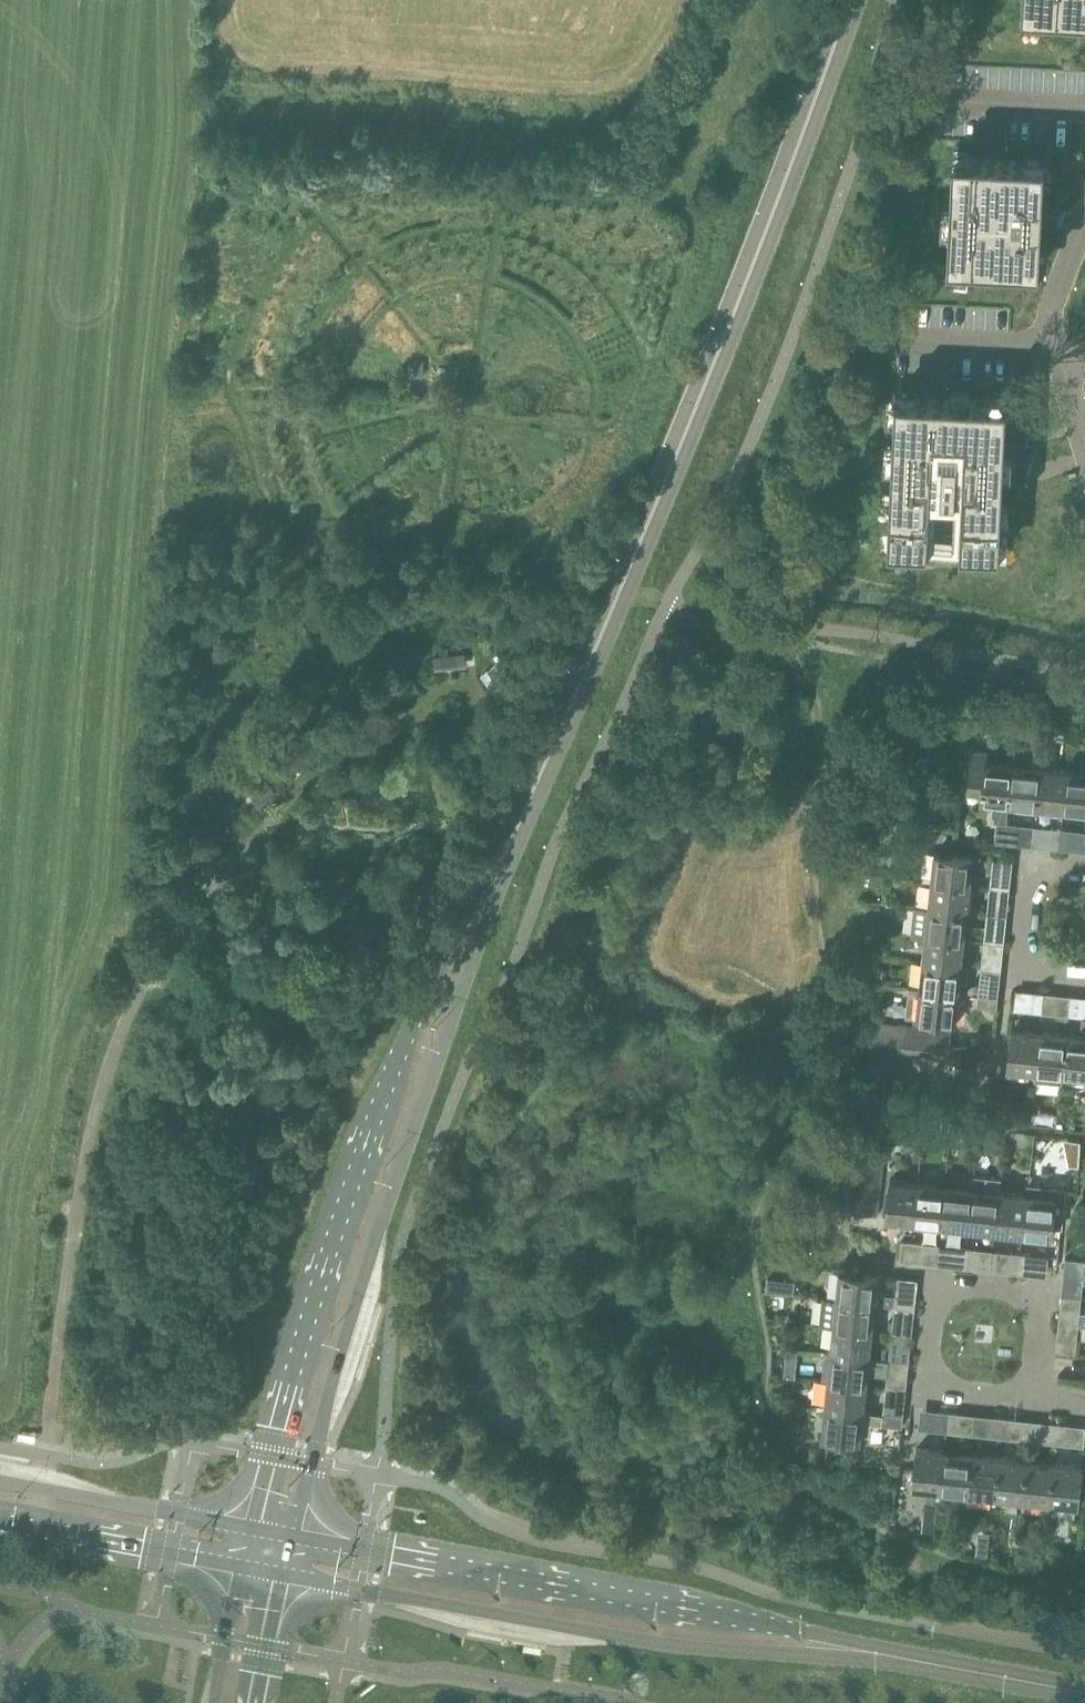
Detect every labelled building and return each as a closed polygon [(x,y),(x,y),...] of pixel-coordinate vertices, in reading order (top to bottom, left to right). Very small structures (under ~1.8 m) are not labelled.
[(1023,17),(1084,20),(1084,0),(1024,0),(1023,17)] [(953,154),(948,261),(1040,266),(1042,228),(1034,228),(1036,197),(1043,197),(1045,159),(953,154)] [(895,393),(888,548),(928,550),(960,551),(999,553),(1004,463),(1004,450),(1007,399),(895,393)] [(1011,763),(986,761),(988,750),(973,749),(969,789),(982,790),(981,799),(999,801),(994,840),(1005,841),(1007,823),(1009,802),(1013,764),(1015,764),(1016,755),(1012,755),(1011,763)] [(1066,760),(1066,769),(1040,766),(1036,805),(1064,808),(1068,769),(1070,770),(1071,761),(1066,760)] [(1009,802),(1036,805),(1040,766),(1015,764),(1013,764),(1009,802)] [(1064,808),(1084,810),(1084,771),(1070,770),(1068,769),(1064,808)] [(1015,842),(1017,824),(1007,823),(1005,841),(1015,842)] [(1051,828),(1049,846),(1060,847),(1062,828),(1051,828)] [(1069,848),(1071,829),(1062,828),(1060,847),(1069,848)] [(935,851),(932,876),(931,878),(970,883),(973,855),(935,851)] [(931,880),(929,906),(967,910),(970,883),(931,878),(932,876),(924,875),(923,879),(931,880)] [(1011,878),(991,875),(990,885),(1010,887),(1011,878)] [(989,895),(1009,897),(1010,887),(990,885),(989,895)] [(915,904),(912,932),(925,934),(964,938),(967,910),(929,906),(915,904)] [(1005,933),(985,930),(984,940),(1004,942),(1005,933)] [(964,938),(925,934),(922,961),(961,965),(964,938)] [(983,950),(1003,953),(1004,942),(984,940),(983,950)] [(919,988),(958,992),(960,981),(967,982),(968,966),(961,965),(922,961),(920,987),(919,988)] [(979,985),(978,995),(997,997),(998,987),(979,985)] [(906,1015),(916,1016),(955,1021),(958,992),(919,988),(909,987),(906,1015)] [(1033,990),(1031,1011),(1041,1012),(1043,992),(1033,990)] [(1051,1013),(1053,993),(1043,992),(1041,1012),(1051,1013)] [(978,1005),(996,1007),(997,997),(978,995),(978,1005)] [(872,1021),(870,1047),(882,1049),(884,1022),(872,1021)] [(895,1050),(898,1024),(884,1022),(882,1049),(895,1050)] [(898,1024),(895,1050),(908,1051),(911,1025),(898,1024)] [(911,1025),(908,1051),(921,1053),(924,1027),(911,1025)] [(924,1027),(921,1053),(934,1054),(937,1028),(924,1027)] [(948,1056),(951,1029),(937,1028),(934,1054),(948,1056)] [(1008,1067),(1033,1070),(1035,1070),(1039,1031),(1012,1028),(1008,1067)] [(1036,1079),(1061,1082),(1062,1073),(1063,1073),(1067,1034),(1039,1031),(1035,1070),(1033,1070),(1032,1079),(1036,1079)] [(1063,1073),(1084,1075),(1084,1036),(1067,1034),(1063,1073)] [(855,1171),(881,1174),(882,1161),(857,1158),(855,1171)] [(854,1185),(880,1187),(881,1174),(855,1171),(854,1185)] [(920,1174),(916,1173),(915,1182),(917,1182),(913,1221),(939,1224),(944,1185),(919,1182),(920,1174)] [(974,1175),(973,1179),(972,1179),(971,1187),(971,1188),(972,1188),(968,1227),(995,1230),(1000,1191),(1001,1178),(974,1175)] [(890,1179),(885,1218),(904,1220),(913,1221),(917,1182),(915,1182),(904,1181),(890,1179)] [(1061,1226),(1065,1188),(1052,1187),(1030,1184),(1030,1185),(1026,1184),(1025,1187),(1025,1194),(1027,1194),(1023,1232),(1051,1235),(1053,1225),(1061,1226)] [(880,1187),(854,1185),(852,1198),(878,1201),(880,1187)] [(971,1188),(959,1187),(944,1185),(939,1224),(968,1227),(972,1188),(971,1188)] [(1025,1194),(1000,1191),(995,1230),(1023,1232),(1027,1194),(1025,1194)] [(878,1201),(852,1198),(851,1212),(877,1214),(878,1201)] [(901,1240),(899,1260),(904,1260),(908,1261),(910,1241),(904,1240),(901,1240)] [(918,1262),(921,1242),(910,1241),(908,1261),(918,1262)] [(956,1246),(954,1265),(964,1266),(966,1247),(956,1246)] [(974,1267),(976,1248),(966,1247),(964,1266),(974,1267)] [(1010,1251),(1008,1271),(1018,1272),(1020,1253),(1010,1251)] [(1029,1273),(1031,1254),(1020,1253),(1018,1272),(1029,1273)] [(1065,1257),(1064,1267),(1083,1269),(1083,1268),(1084,1269),(1084,1259),(1065,1257)] [(1063,1276),(1082,1278),(1083,1269),(1064,1267),(1063,1276)] [(839,1270),(836,1297),(835,1299),(874,1303),(894,1304),(913,1306),(914,1296),(875,1292),(877,1274),(839,1270)] [(767,1278),(766,1290),(776,1291),(777,1279),(767,1278)] [(819,1323),(833,1325),(871,1329),(874,1303),(835,1299),(836,1297),(827,1296),(827,1298),(822,1298),(819,1323)] [(893,1314),(912,1316),(913,1306),(894,1304),(893,1314)] [(775,1311),(774,1318),(785,1319),(786,1312),(775,1311)] [(1078,1314),(1059,1311),(1058,1322),(1077,1324),(1078,1314)] [(1057,1332),(1076,1334),(1077,1324),(1058,1322),(1057,1332)] [(833,1325),(830,1351),(830,1352),(868,1356),(871,1329),(833,1325)] [(908,1350),(889,1348),(888,1359),(907,1361),(908,1350)] [(887,1368),(888,1359),(868,1356),(830,1352),(830,1351),(821,1350),(821,1353),(829,1354),(827,1380),(865,1384),(866,1372),(886,1374),(887,1368)] [(888,1359),(887,1368),(906,1370),(907,1361),(888,1359)] [(824,1407),(862,1412),(865,1384),(827,1380),(824,1405),(824,1407)] [(902,1406),(883,1403),(882,1414),(901,1416),(902,1406)] [(821,1435),(859,1440),(859,1433),(868,1433),(870,1422),(900,1425),(901,1416),(882,1414),(862,1412),(824,1407),(824,1405),(815,1405),(815,1408),(823,1409),(821,1435)] [(938,1410),(935,1430),(945,1431),(947,1411),(938,1410)] [(955,1432),(957,1412),(947,1411),(945,1431),(955,1432)] [(992,1416),(990,1435),(1000,1436),(1002,1417),(992,1416)] [(1010,1437),(1012,1418),(1002,1417),(1000,1436),(1010,1437)] [(1048,1421),(1046,1441),(1055,1442),(1057,1422),(1048,1421)] [(1065,1443),(1067,1423),(1057,1422),(1055,1442),(1065,1443)] [(911,1486),(937,1489),(937,1497),(941,1498),(942,1489),(940,1489),(943,1451),(915,1448),(911,1486)] [(940,1489),(942,1489),(966,1492),(970,1454),(943,1451),(940,1489)] [(996,1504),(997,1495),(994,1495),(998,1456),(970,1454),(966,1492),(992,1495),(991,1503),(996,1504)] [(994,1495),(997,1495),(1022,1498),(1025,1459),(998,1456),(994,1495)] [(1050,1509),(1051,1501),(1049,1501),(1053,1462),(1025,1459),(1022,1498),(1046,1500),(1045,1509),(1050,1509)] [(1076,1504),(1081,1465),(1053,1462),(1049,1501),(1051,1501),(1076,1504)] [(989,1549),(976,1548),(975,1555),(988,1557),(989,1549)]
